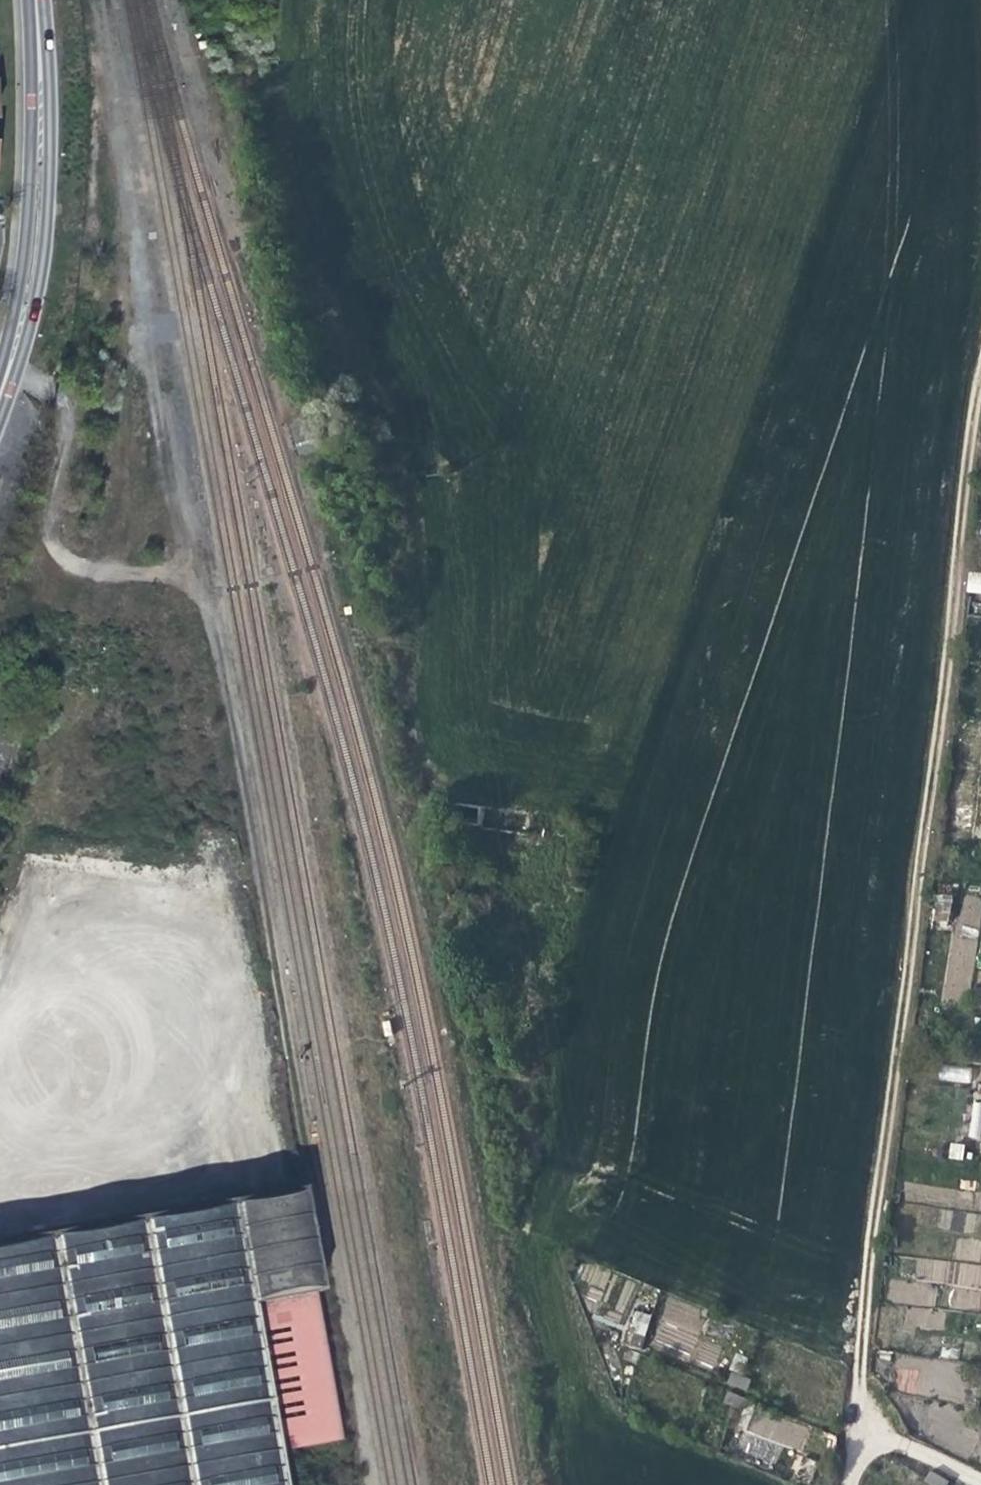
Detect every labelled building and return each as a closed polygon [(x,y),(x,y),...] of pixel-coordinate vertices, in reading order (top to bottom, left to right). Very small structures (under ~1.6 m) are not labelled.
[(968,571),(966,592),(980,594),(980,572),(968,571)] [(980,916),(980,896),(959,893),(942,1001),(967,1005),(980,916)] [(933,923),(948,924),(950,895),(936,894),(933,923)] [(268,1454),(338,1441),(311,1293),(315,1292),(297,1188),(225,1201),(226,1205),(158,1217),(25,1241),(0,1246),(0,1484),(273,1484),(268,1454)] [(679,1307),(676,1329),(700,1332),(703,1311),(679,1307)] [(626,1342),(642,1346),(650,1314),(634,1310),(626,1342)] [(715,1367),(720,1347),(700,1342),(695,1362),(715,1367)] [(959,1390),(957,1357),(895,1361),(897,1394),(932,1392),(959,1390)] [(926,1484),(927,1484),(950,1484),(933,1474),(926,1484)]
